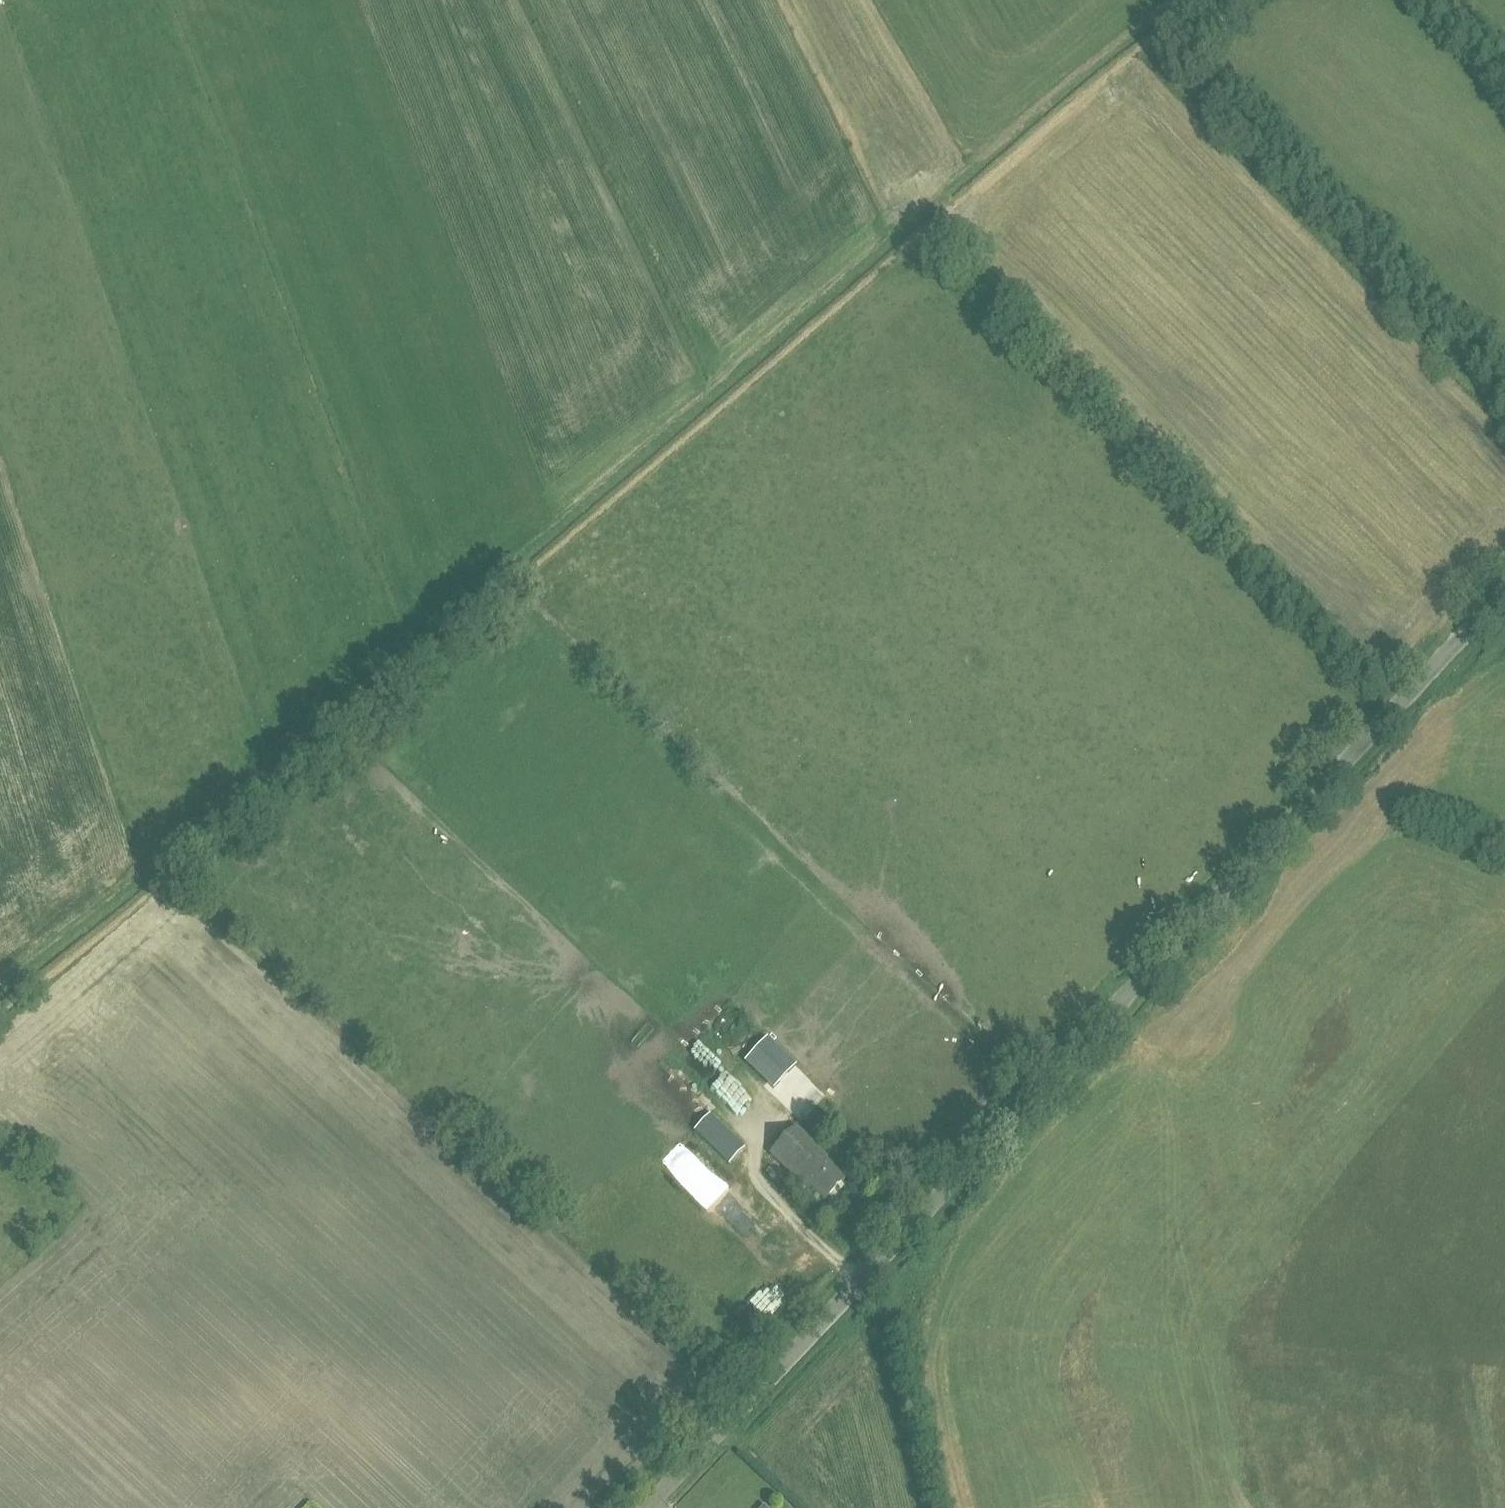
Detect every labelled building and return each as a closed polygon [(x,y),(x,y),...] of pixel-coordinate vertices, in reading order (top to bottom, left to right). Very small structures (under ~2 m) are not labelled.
[(795,1066),(766,1039),(743,1063),(772,1091),(795,1066)] [(710,1113),(693,1130),(728,1163),(744,1146),(710,1113)] [(770,1154),(776,1160),(801,1183),(803,1181),(823,1200),(845,1178),(825,1159),(828,1156),(796,1126),(770,1154)]
